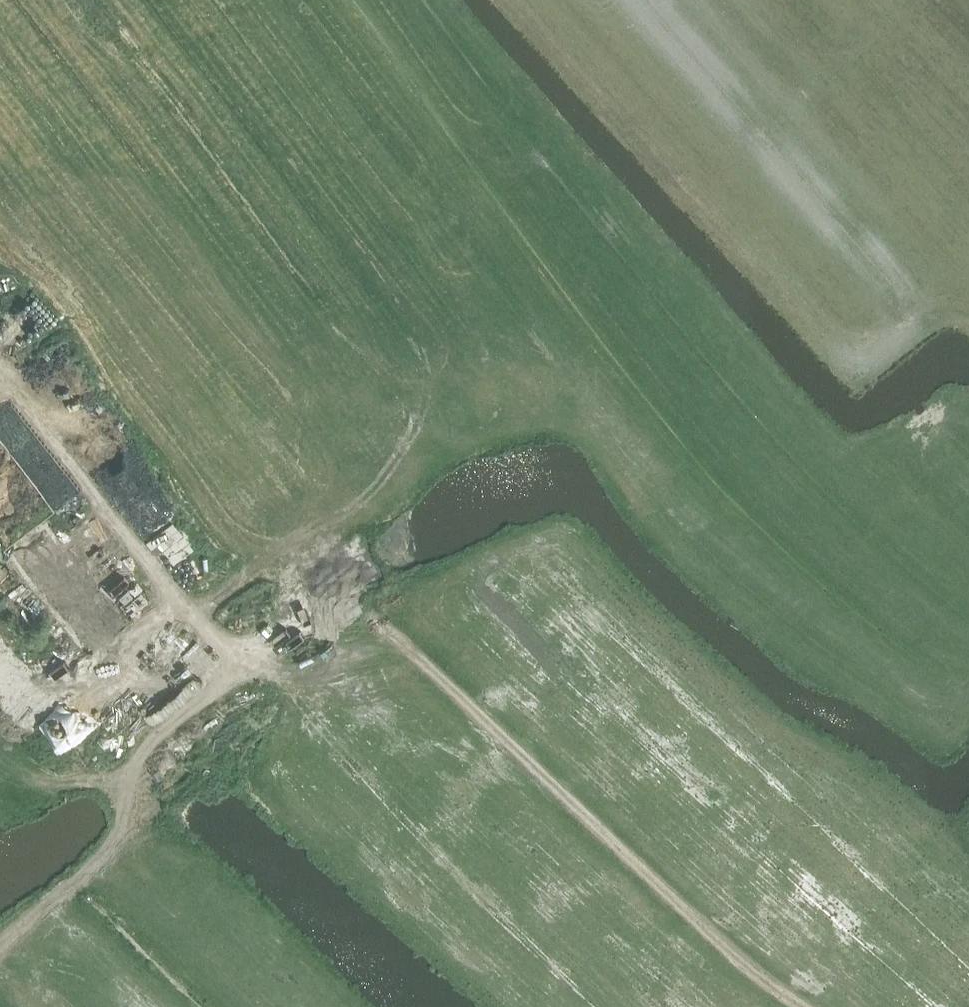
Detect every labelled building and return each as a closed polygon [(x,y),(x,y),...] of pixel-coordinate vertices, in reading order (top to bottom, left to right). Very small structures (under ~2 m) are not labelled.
[(180,535),(166,542),(172,555),(187,548),(180,535)]
